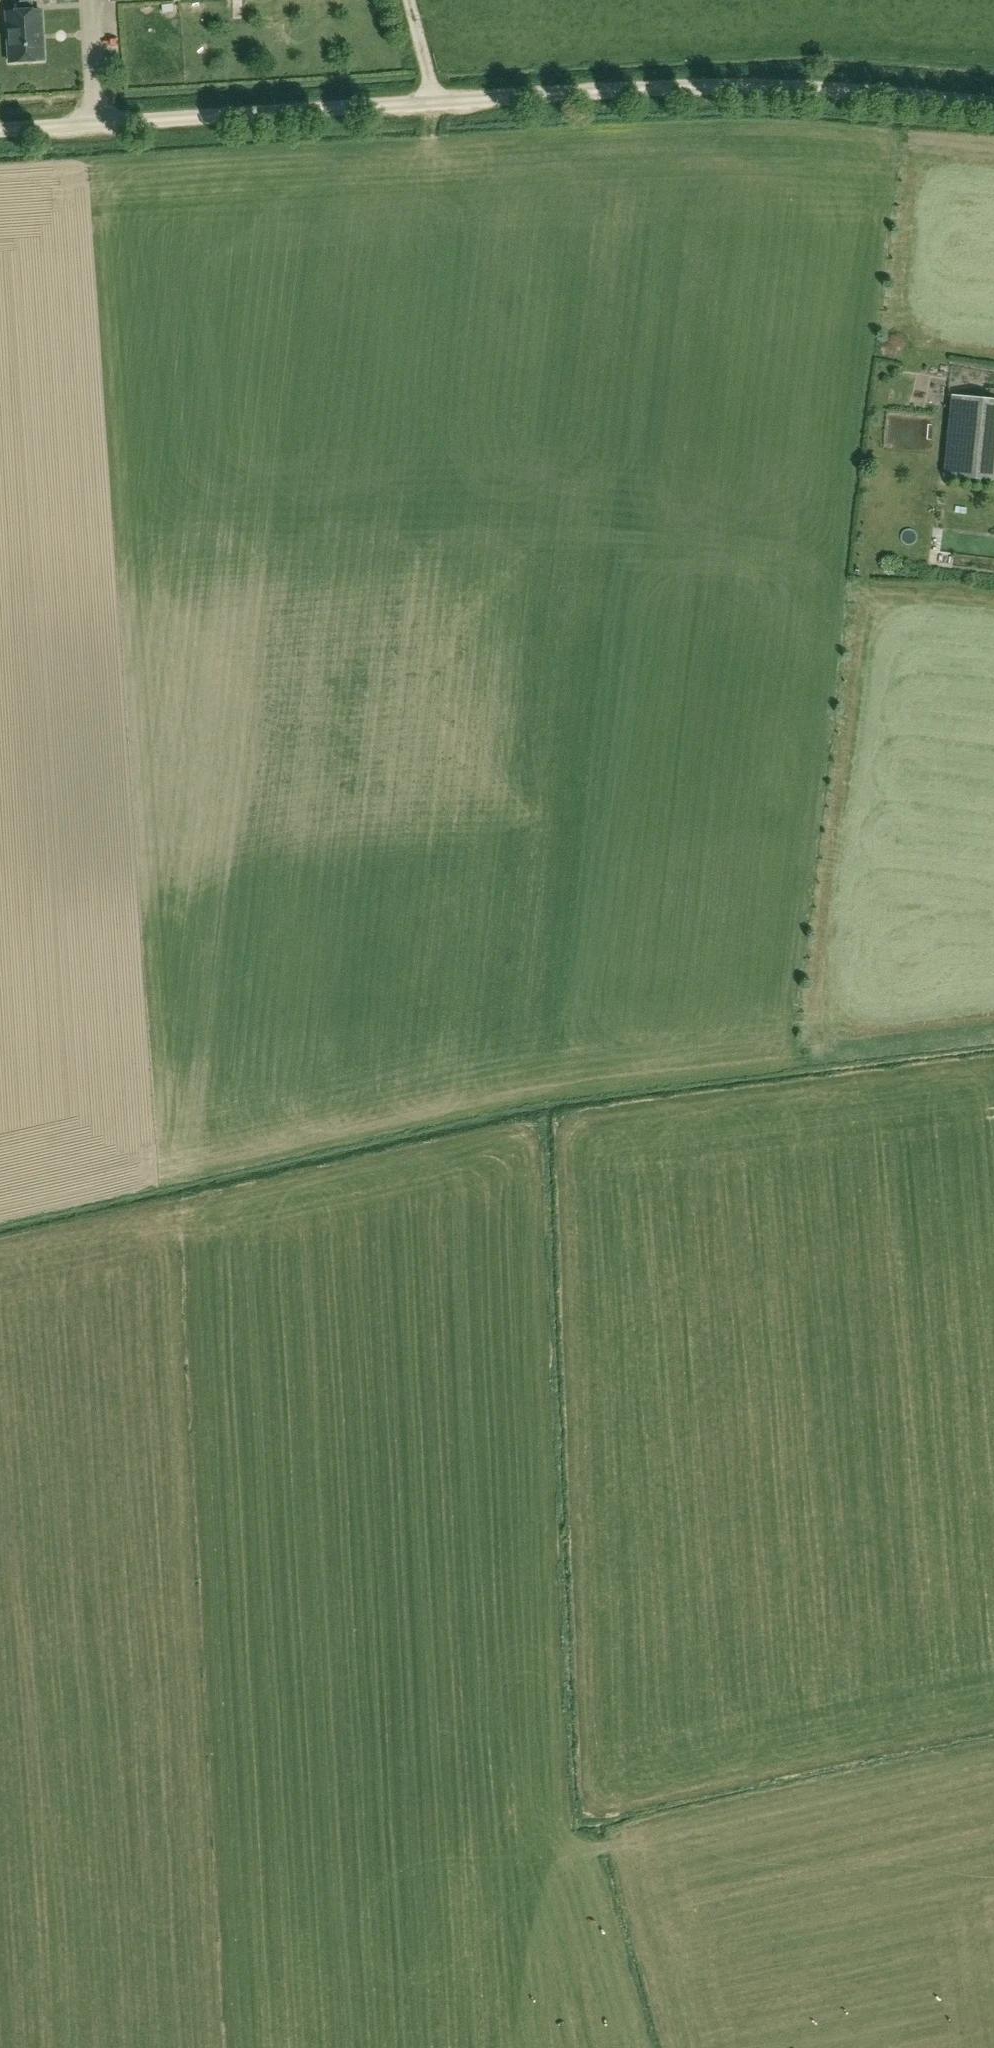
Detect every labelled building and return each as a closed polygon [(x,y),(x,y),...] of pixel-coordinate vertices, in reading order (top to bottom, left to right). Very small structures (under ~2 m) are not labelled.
[(7,64),(45,62),(42,9),(34,9),(33,0),(19,0),(20,11),(4,11),(7,64)] [(956,389),(944,473),(992,480),(993,466),(993,394),(956,389)] [(900,438),(902,426),(882,422),(880,435),(900,438)]
